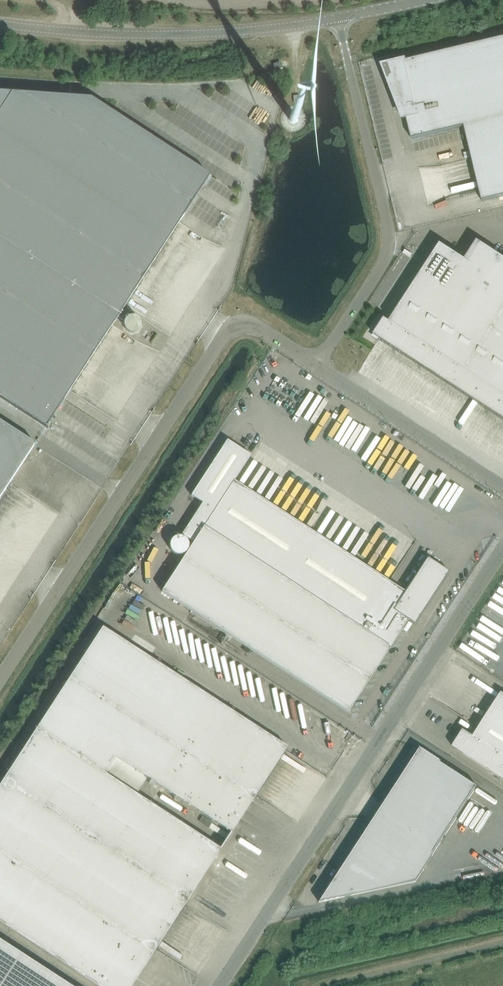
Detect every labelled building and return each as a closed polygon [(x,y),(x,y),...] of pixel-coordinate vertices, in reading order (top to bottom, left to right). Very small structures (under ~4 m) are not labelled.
[(405,61),(383,66),(404,119),(407,118),(412,139),(465,127),(482,202),(502,197),(502,38),(405,61)] [(273,64),(275,71),(283,69),(281,62),(273,64)] [(210,176),(91,99),(0,92),(0,398),(48,429),(48,428),(47,427),(210,176)] [(290,116),(289,118),(290,120),(290,121),(292,123),(293,123),(295,123),(297,122),(298,120),(298,119),(298,117),(297,115),(295,114),(293,114),(291,115),(290,116)] [(376,332),(381,336),(379,339),(380,339),(502,419),(502,258),(478,242),(466,260),(441,244),(391,322),(385,318),(376,330),(377,330),(376,332)] [(34,446),(36,447),(37,446),(0,422),(0,499),(34,446)] [(427,558),(405,592),(234,481),(251,455),(227,440),(191,495),(203,503),(182,535),(193,543),(162,591),(348,712),(408,620),(415,625),(427,606),(426,605),(448,572),(437,565),(437,564),(427,558)] [(367,538),(372,540),(376,532),(372,530),(367,538)] [(381,556),(385,558),(389,547),(385,546),(381,556)] [(0,785),(0,922),(98,985),(132,985),(221,849),(137,795),(148,778),(232,833),(287,747),(103,627),(37,729),(0,785)] [(502,693),(474,736),(464,730),(453,747),(502,779),(502,693)] [(415,882),(477,786),(419,748),(383,803),(408,819),(397,836),(372,819),(319,902),(415,882)] [(267,882),(270,872),(260,868),(256,878),(267,882)] [(0,940),(0,985),(71,985),(0,940)]
